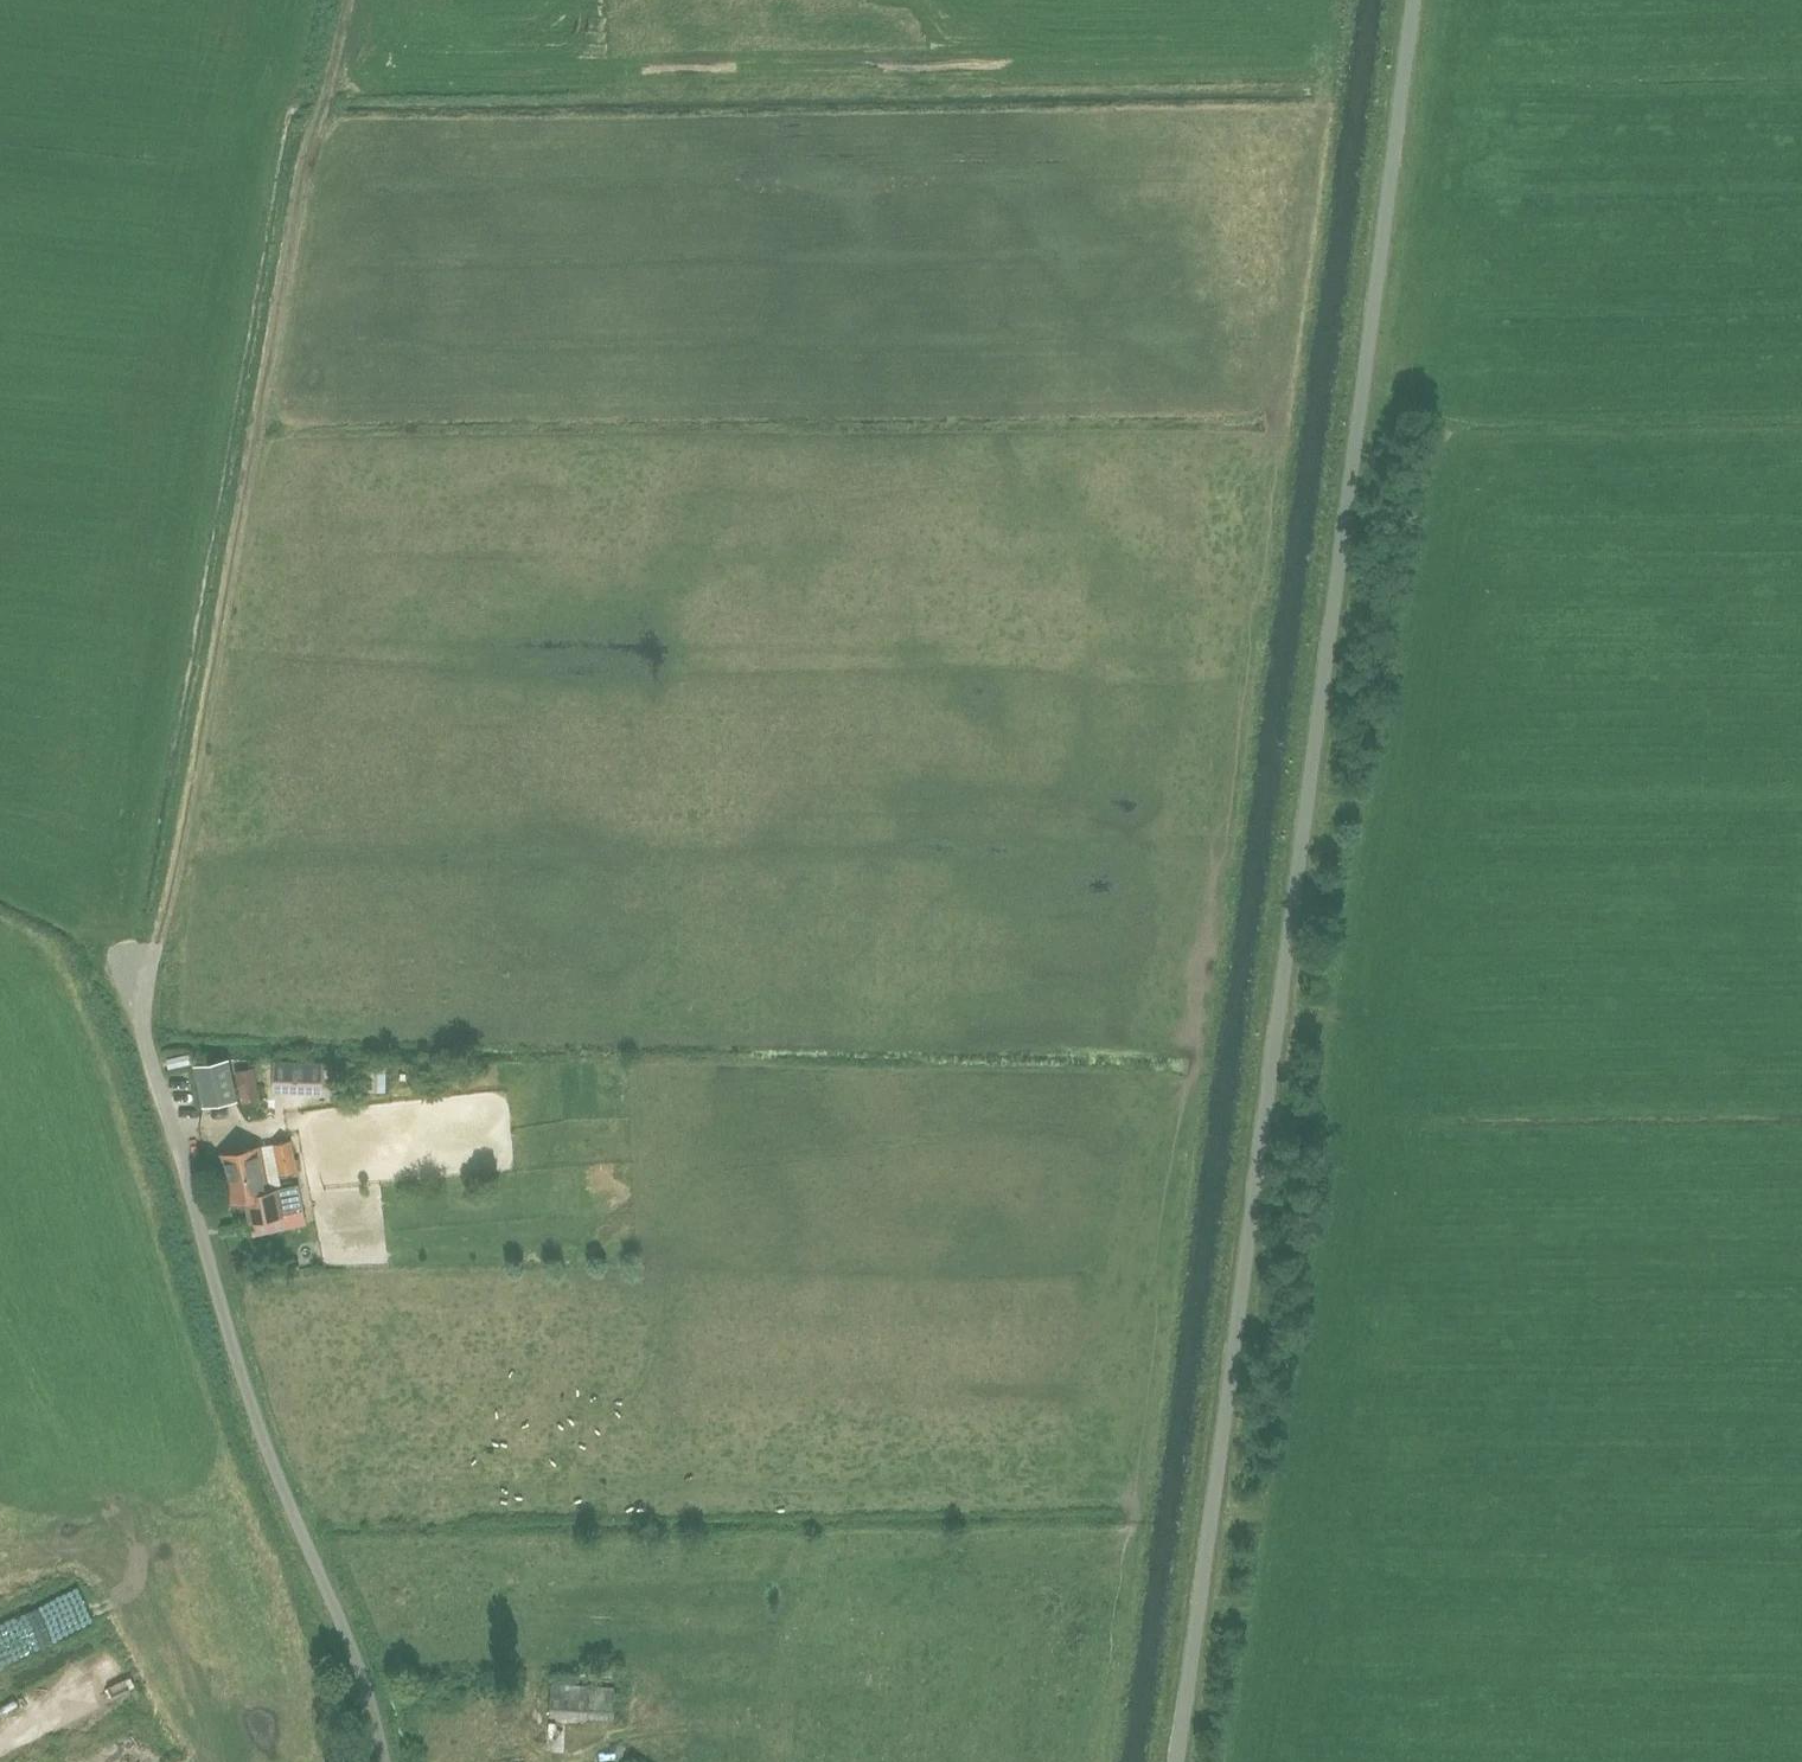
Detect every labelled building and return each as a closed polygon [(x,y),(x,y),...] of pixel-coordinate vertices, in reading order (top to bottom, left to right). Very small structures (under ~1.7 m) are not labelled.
[(236,1098),(227,1056),(193,1063),(202,1105),(236,1098)] [(323,1059),(273,1058),(273,1091),(322,1092),(323,1059)] [(385,1091),(386,1061),(366,1060),(365,1091),(385,1091)] [(253,1067),(235,1071),(238,1086),(256,1083),(253,1067)] [(272,1143),(279,1174),(297,1170),(291,1139),(272,1143)] [(299,1184),(270,1189),(262,1146),(220,1154),(229,1204),(244,1201),(247,1218),(304,1209),(299,1184)] [(232,1260),(232,1262),(235,1274),(237,1274),(249,1271),(247,1263),(241,1258),(232,1260)] [(0,1617),(0,1653),(81,1621),(68,1590),(0,1617)] [(549,1715),(588,1718),(588,1715),(612,1717),(615,1686),(590,1684),(590,1683),(552,1680),(549,1715)] [(487,1749),(469,1749),(469,1761),(487,1761),(487,1749)]
